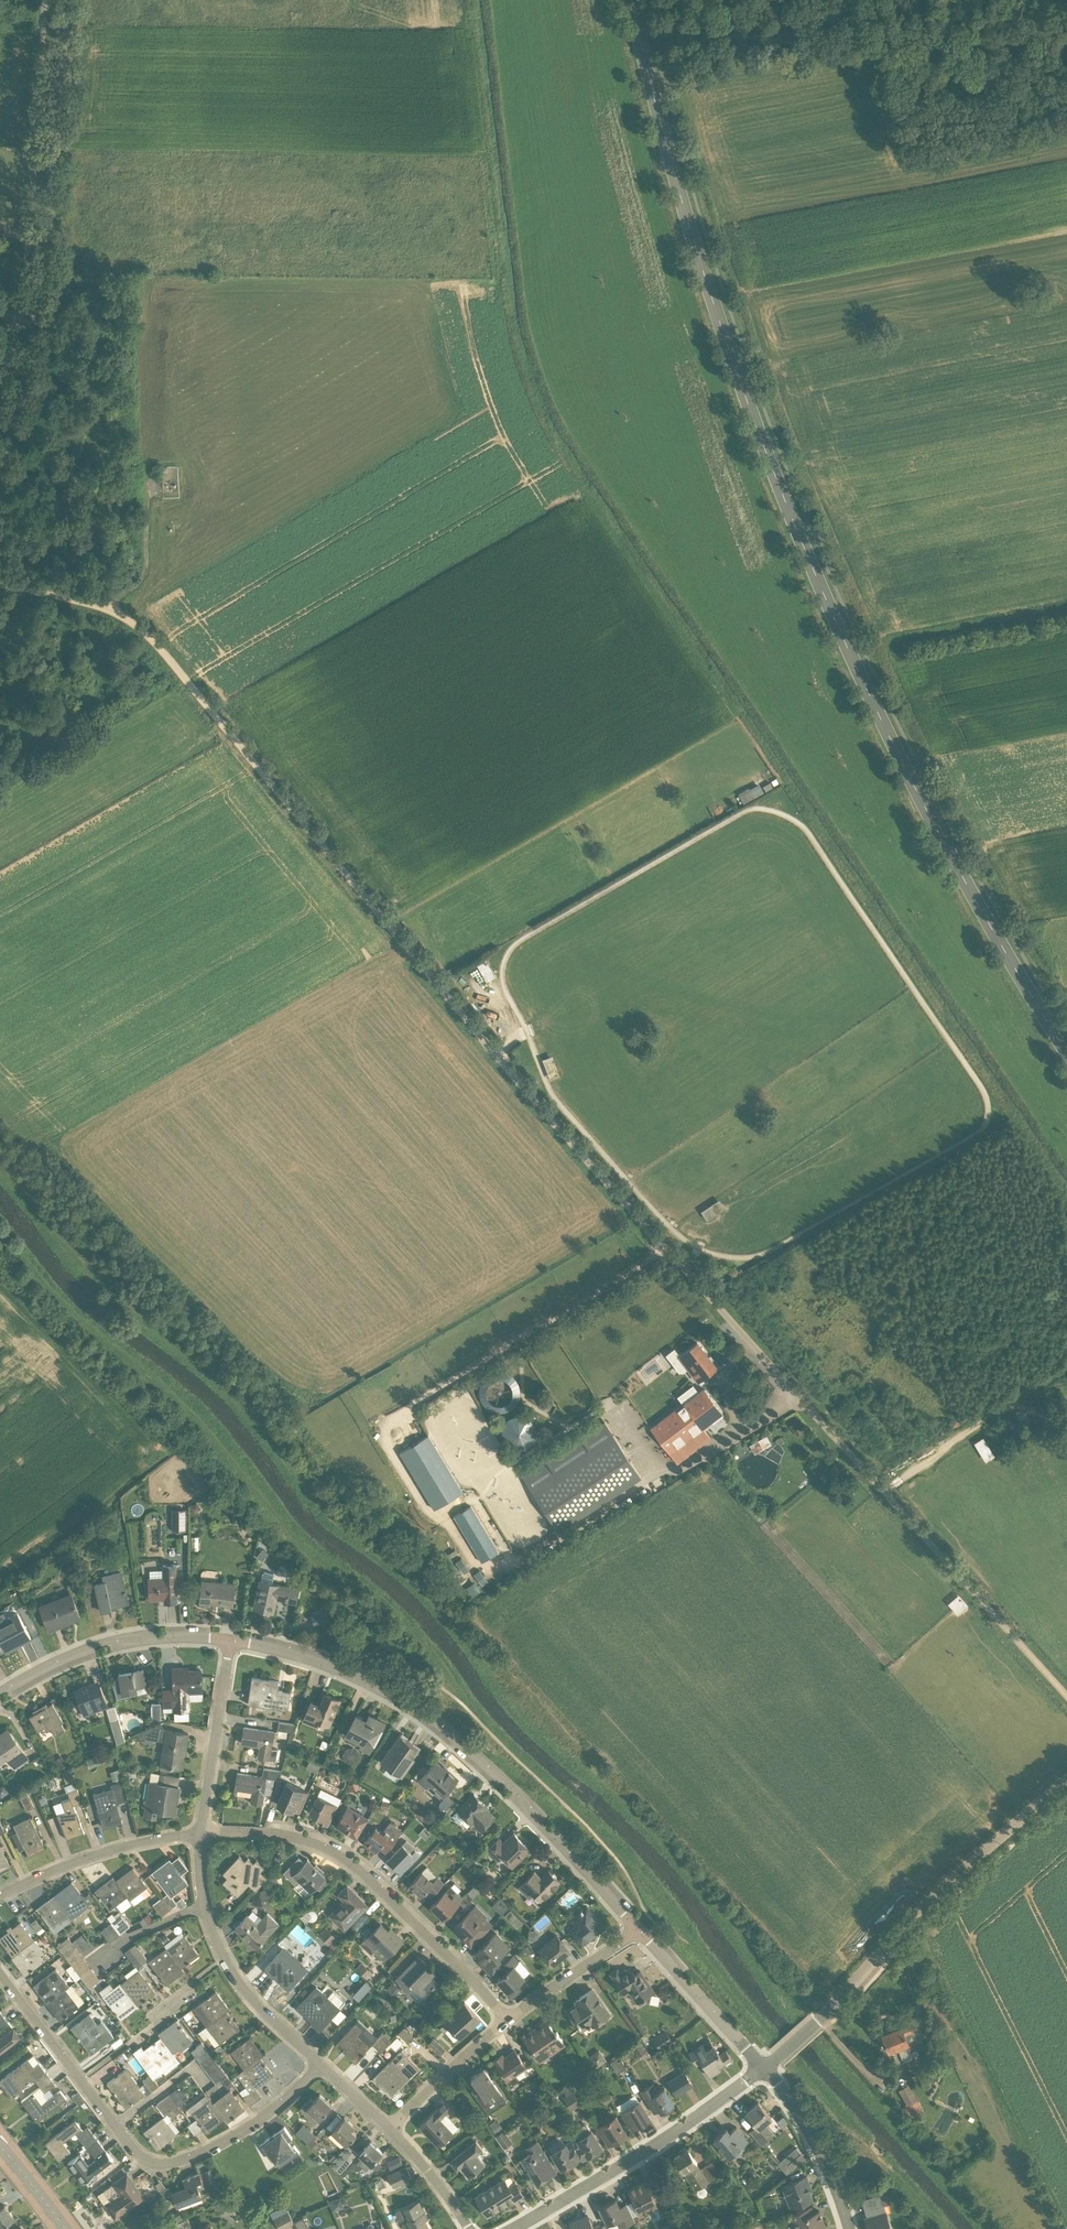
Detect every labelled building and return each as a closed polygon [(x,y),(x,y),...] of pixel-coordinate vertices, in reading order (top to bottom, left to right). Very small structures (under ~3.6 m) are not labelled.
[(759,783),(739,792),(743,802),(763,793),(759,783)] [(697,1342),(678,1356),(697,1381),(715,1367),(697,1342)] [(484,1408),(490,1412),(496,1414),(502,1414),(509,1411),(515,1407),(519,1401),(520,1394),(519,1387),(516,1380),(510,1375),(503,1373),(496,1372),(490,1374),(484,1378),(481,1383),(478,1390),(478,1396),(480,1403),(484,1408)] [(706,1387),(685,1402),(703,1426),(724,1411),(706,1387)] [(711,1437),(703,1426),(685,1402),(652,1427),(678,1461),(711,1437)] [(503,1445),(506,1449),(511,1451),(517,1452),(523,1451),(528,1448),(532,1444),(534,1438),(534,1432),(533,1427),(529,1422),(524,1419),(518,1417),(512,1418),(507,1420),(503,1424),(500,1429),(499,1434),(500,1440),(503,1445)] [(641,1477),(605,1421),(585,1435),(584,1433),(576,1438),(577,1440),(550,1457),(549,1456),(540,1462),(541,1463),(521,1477),(557,1532),(641,1477)] [(428,1435),(426,1437),(400,1452),(434,1509),(458,1495),(463,1492),(428,1435)] [(767,1435),(758,1440),(764,1449),(772,1444),(767,1435)] [(197,1502),(190,1507),(195,1513),(202,1509),(197,1502)] [(499,1552),(471,1506),(454,1516),(482,1562),(499,1552)] [(172,1510),(172,1515),(172,1530),(186,1530),(186,1510),(172,1510)] [(79,1535),(82,1545),(91,1543),(89,1533),(79,1535)] [(64,1549),(61,1555),(68,1558),(71,1552),(64,1549)] [(263,1549),(257,1556),(262,1561),(268,1553),(263,1549)] [(163,1565),(163,1571),(163,1577),(149,1577),(150,1599),(164,1598),(165,1602),(177,1601),(176,1571),(177,1571),(176,1565),(163,1565)] [(95,1583),(101,1611),(111,1609),(111,1608),(127,1604),(127,1605),(128,1605),(126,1594),(126,1591),(125,1591),(121,1571),(100,1575),(102,1581),(95,1583)] [(298,1588),(296,1587),(297,1583),(285,1580),(284,1584),(280,1584),(272,1582),(274,1575),(273,1572),(264,1571),(262,1572),(261,1577),(254,1608),(273,1613),(276,1602),(273,1601),(274,1596),(284,1598),(283,1600),(294,1603),(298,1588)] [(308,1578),(301,1572),(297,1577),(303,1583),(308,1578)] [(220,1602),(219,1604),(232,1605),(235,1582),(203,1579),(201,1600),(220,1602)] [(80,1616),(71,1593),(40,1605),(49,1630),(64,1624),(64,1622),(80,1616)] [(955,1613),(967,1603),(958,1593),(947,1602),(955,1613)] [(325,1611),(312,1615),(315,1625),(328,1620),(325,1611)] [(18,1612),(7,1617),(8,1620),(0,1624),(0,1639),(6,1651),(21,1643),(31,1638),(18,1612)] [(190,1712),(190,1694),(202,1693),(201,1671),(182,1672),(182,1667),(173,1667),(174,1689),(163,1689),(164,1708),(173,1708),(173,1712),(190,1712)] [(138,1692),(138,1688),(146,1686),(143,1670),(120,1674),(120,1677),(112,1680),(117,1699),(128,1696),(127,1694),(138,1692)] [(248,1704),(288,1710),(290,1692),(277,1690),(278,1681),(268,1680),(269,1679),(263,1678),(263,1679),(252,1677),(248,1704)] [(74,1690),(76,1694),(84,1716),(102,1710),(100,1706),(107,1703),(101,1686),(97,1687),(95,1682),(79,1688),(79,1687),(74,1690)] [(311,1702),(303,1721),(318,1727),(320,1722),(329,1726),(339,1700),(325,1694),(324,1697),(325,1697),(321,1706),(311,1702)] [(62,1723),(63,1722),(57,1711),(60,1709),(54,1699),(42,1706),(43,1708),(30,1716),(38,1731),(45,1727),(47,1731),(52,1728),(56,1735),(65,1730),(62,1723)] [(115,1705),(106,1707),(117,1744),(125,1740),(115,1705)] [(153,1705),(153,1721),(161,1721),(160,1705),(153,1705)] [(369,1754),(385,1723),(375,1718),(372,1723),(356,1715),(345,1736),(361,1744),(359,1748),(369,1754)] [(279,1722),(277,1730),(293,1732),(295,1724),(279,1722)] [(164,1730),(161,1723),(136,1735),(139,1743),(153,1745),(152,1752),(162,1753),(160,1765),(183,1769),(189,1734),(164,1730)] [(257,1758),(270,1760),(276,1761),(276,1760),(277,1760),(278,1750),(272,1749),(275,1732),(245,1727),(242,1744),(259,1746),(257,1758)] [(7,1759),(15,1769),(30,1759),(9,1729),(0,1734),(0,1763),(0,1764),(7,1759)] [(400,1733),(381,1760),(403,1775),(415,1757),(421,1749),(413,1743),(400,1733)] [(300,1744),(292,1741),(290,1747),(298,1750),(300,1744)] [(62,1755),(54,1760),(60,1770),(68,1765),(62,1755)] [(102,1755),(96,1757),(99,1765),(105,1763),(102,1755)] [(340,1764),(335,1755),(328,1759),(332,1768),(340,1764)] [(445,1770),(444,1772),(434,1762),(428,1770),(423,1765),(414,1776),(419,1780),(418,1781),(427,1789),(432,1784),(444,1795),(456,1780),(445,1770)] [(322,1776),(329,1773),(326,1767),(320,1770),(322,1776)] [(279,1780),(282,1771),(264,1768),(262,1777),(238,1773),(235,1789),(253,1792),(251,1802),(262,1804),(264,1795),(271,1796),(274,1779),(279,1780)] [(69,1769),(62,1772),(67,1783),(73,1780),(69,1769)] [(179,1777),(158,1774),(156,1782),(149,1781),(143,1816),(156,1818),(157,1811),(173,1813),(175,1798),(179,1798),(180,1786),(177,1786),(179,1777)] [(358,1781),(349,1784),(351,1791),(360,1788),(358,1781)] [(121,1823),(116,1803),(128,1800),(123,1782),(110,1785),(111,1788),(94,1793),(103,1827),(121,1823)] [(300,1812),(309,1792),(287,1782),(277,1804),(292,1810),(293,1808),(300,1812)] [(83,1802),(77,1788),(71,1791),(68,1792),(70,1798),(61,1801),(65,1811),(57,1814),(67,1839),(85,1832),(74,1805),(83,1802)] [(340,1801),(342,1799),(321,1789),(318,1796),(319,1796),(310,1813),(321,1818),(320,1822),(328,1826),(338,1806),(340,1807),(343,1802),(340,1801)] [(34,1807),(27,1792),(19,1796),(27,1811),(34,1807)] [(447,1793),(440,1801),(437,1809),(442,1813),(447,1808),(454,1800),(447,1793)] [(474,1794),(458,1810),(456,1812),(451,1807),(447,1812),(453,1817),(453,1816),(461,1824),(466,1819),(472,1825),(473,1824),(480,1831),(494,1817),(486,1808),(487,1807),(474,1794)] [(388,1808),(389,1802),(382,1800),(381,1807),(388,1808)] [(357,1838),(369,1818),(348,1806),(337,1824),(351,1832),(350,1834),(357,1838)] [(24,1847),(28,1854),(45,1846),(31,1817),(14,1825),(17,1832),(24,1847)] [(390,1821),(381,1833),(375,1828),(363,1843),(375,1853),(383,1844),(389,1849),(398,1838),(398,1837),(403,1831),(390,1821)] [(512,1867),(530,1850),(515,1834),(505,1844),(500,1839),(488,1851),(498,1861),(502,1857),(512,1867)] [(396,1861),(405,1870),(420,1855),(415,1850),(406,1841),(403,1844),(388,1860),(392,1864),(396,1861)] [(10,1865),(0,1847),(0,1870),(10,1865)] [(258,1889),(263,1883),(268,1878),(261,1872),(265,1868),(257,1860),(254,1863),(248,1858),(245,1861),(240,1856),(223,1874),(236,1886),(232,1891),(238,1897),(251,1882),(258,1889)] [(166,1891),(184,1878),(182,1875),(188,1870),(179,1857),(172,1862),(170,1859),(152,1873),(166,1891)] [(299,1857),(284,1872),(297,1885),(300,1882),(311,1892),(317,1886),(320,1889),(332,1878),(321,1868),(319,1870),(308,1859),(304,1862),(299,1857)] [(468,1866),(469,1865),(473,1861),(469,1857),(465,1862),(464,1862),(468,1866)] [(133,1867),(116,1881),(127,1897),(130,1900),(148,1887),(133,1867)] [(438,1876),(437,1877),(433,1881),(423,1871),(410,1884),(421,1896),(426,1891),(432,1896),(445,1883),(438,1876)] [(529,1898),(534,1894),(541,1901),(561,1882),(550,1871),(542,1878),(535,1871),(518,1887),(529,1898)] [(110,1910),(127,1897),(116,1881),(113,1877),(95,1891),(110,1910)] [(90,1906),(72,1882),(54,1895),(68,1913),(71,1918),(90,1906)] [(477,1883),(468,1892),(474,1897),(482,1889),(477,1883)] [(443,1918),(463,1898),(451,1885),(446,1891),(445,1890),(430,1906),(443,1918)] [(347,1886),(338,1896),(343,1901),(328,1915),(344,1930),(367,1906),(347,1886)] [(163,1897),(172,1908),(177,1904),(169,1893),(163,1897)] [(50,1927),(68,1913),(54,1895),(37,1909),(50,1927)] [(167,1912),(172,1908),(163,1897),(158,1901),(167,1912)] [(177,1903),(181,1909),(187,1904),(183,1899),(177,1903)] [(158,1901),(153,1905),(162,1916),(167,1912),(158,1901)] [(569,1929),(581,1944),(603,1927),(587,1907),(583,1910),(582,1910),(580,1911),(581,1912),(571,1920),(575,1924),(569,1929)] [(510,1910),(505,1915),(510,1920),(515,1915),(510,1910)] [(490,1929),(471,1911),(455,1927),(465,1937),(464,1938),(472,1946),(490,1929)] [(236,1928),(256,1948),(280,1924),(268,1912),(262,1918),(259,1916),(255,1920),(249,1915),(236,1928)] [(122,1914),(117,1919),(111,1923),(120,1934),(131,1926),(122,1914)] [(144,1918),(148,1924),(153,1920),(149,1914),(144,1918)] [(2,1937),(16,1955),(35,1940),(21,1923),(2,1937)] [(101,1930),(109,1940),(110,1942),(120,1934),(111,1923),(101,1930)] [(371,1935),(391,1954),(403,1941),(393,1931),(391,1934),(381,1924),(371,1935)] [(326,1927),(319,1935),(330,1946),(331,1946),(337,1952),(341,1948),(334,1942),(338,1938),(326,1927)] [(536,1931),(531,1930),(530,1940),(534,1941),(538,1939),(539,1934),(536,1931)] [(164,1933),(160,1936),(165,1943),(169,1940),(164,1933)] [(570,1951),(556,1934),(538,1948),(552,1965),(570,1951)] [(40,1938),(45,1944),(49,1941),(44,1935),(40,1938)] [(184,1935),(167,1949),(182,1968),(199,1955),(184,1935)] [(503,1964),(500,1960),(498,1959),(507,1951),(494,1936),(475,1952),(486,1965),(485,1965),(492,1974),(503,1964)] [(57,1946),(61,1951),(72,1943),(68,1937),(57,1946)] [(44,1953),(35,1940),(16,1955),(12,1957),(25,1975),(45,1960),(41,1955),(44,1953)] [(76,1948),(72,1943),(61,1951),(65,1956),(76,1948)] [(142,1964),(148,1960),(136,1944),(130,1948),(142,1964)] [(527,1945),(523,1948),(527,1954),(531,1951),(527,1945)] [(182,1968),(167,1949),(166,1947),(148,1961),(167,1985),(184,1971),(182,1968)] [(308,1968),(296,1957),(285,1947),(265,1969),(273,1976),(275,1974),(290,1987),(308,1968)] [(80,1953),(76,1948),(65,1956),(69,1962),(80,1953)] [(125,1952),(129,1957),(137,1968),(139,1967),(142,1964),(130,1948),(125,1952)] [(69,1962),(71,1965),(73,1967),(84,1958),(80,1953),(69,1962)] [(513,1955),(503,1964),(508,1970),(497,1979),(513,1997),(525,1986),(520,1981),(525,1977),(515,1966),(519,1962),(513,1955)] [(395,1979),(408,1992),(414,1986),(425,1997),(441,1981),(435,1976),(437,1974),(418,1956),(395,1979)] [(88,1964),(84,1958),(73,1967),(77,1972),(88,1964)] [(362,1963),(358,1968),(367,1978),(372,1973),(362,1963)] [(92,1969),(88,1964),(77,1972),(80,1976),(81,1977),(92,1969)] [(77,1972),(73,1967),(71,1965),(67,1969),(75,1980),(80,1976),(77,1972)] [(47,2004),(66,1989),(70,1986),(56,1968),(33,1986),(47,2004)] [(630,1993),(637,2004),(655,1993),(641,1972),(636,1976),(630,1968),(621,1974),(617,1969),(611,1973),(614,1978),(614,1979),(625,1996),(630,1993)] [(96,1974),(92,1969),(81,1977),(85,1983),(96,1974)] [(156,1993),(155,1992),(138,1970),(121,1983),(139,2006),(156,1993)] [(100,1980),(96,1974),(85,1983),(89,1988),(100,1980)] [(120,1982),(114,1987),(103,1995),(121,2019),(139,2006),(138,2006),(139,2006),(121,1983),(120,1982)] [(392,1997),(400,1989),(394,1982),(385,1990),(392,1997)] [(319,2030),(340,2007),(335,2003),(335,2002),(323,1990),(323,1991),(317,1986),(299,2006),(313,2019),(310,2022),(319,2030)] [(305,1998),(310,1992),(305,1988),(300,1993),(305,1998)] [(79,2006),(66,1989),(47,2004),(60,2021),(79,2006)] [(591,2025),(593,2028),(610,2015),(592,1989),(576,2000),(578,2003),(568,2010),(583,2031),(591,2025)] [(194,2008),(198,2014),(207,2026),(226,2012),(230,2009),(216,1991),(194,2008)] [(4,1994),(0,1997),(0,2001),(2,2004),(8,1999),(4,1994)] [(465,2002),(455,2011),(449,2016),(445,2011),(435,2020),(445,2031),(450,2026),(460,2036),(469,2028),(480,2018),(465,2002)] [(923,2010),(918,2003),(909,2008),(914,2015),(923,2010)] [(198,2014),(194,2008),(184,2015),(188,2022),(198,2014)] [(226,2012),(207,2026),(198,2033),(203,2041),(213,2033),(220,2043),(239,2029),(226,2012)] [(114,2037),(108,2029),(102,2021),(98,2024),(90,2013),(71,2028),(91,2054),(114,2037)] [(6,2019),(0,2023),(0,2029),(9,2023),(6,2019)] [(175,2056),(193,2042),(176,2020),(158,2033),(161,2037),(175,2056)] [(945,2032),(940,2020),(932,2023),(938,2035),(945,2032)] [(892,2051),(897,2065),(904,2062),(899,2048),(908,2044),(910,2050),(915,2048),(919,2049),(922,2048),(923,2044),(922,2041),(918,2040),(918,2038),(917,2038),(911,2022),(882,2034),(889,2052),(892,2051)] [(365,2054),(363,2053),(370,2046),(359,2035),(364,2029),(357,2023),(336,2045),(343,2051),(345,2050),(357,2062),(365,2054)] [(533,2051),(541,2062),(564,2046),(556,2035),(558,2034),(557,2031),(555,2033),(548,2023),(536,2032),(534,2029),(524,2037),(532,2049),(531,2049),(533,2051)] [(408,2043),(414,2038),(403,2028),(398,2033),(408,2043)] [(2,2051),(1,2051),(20,2037),(14,2029),(0,2039),(0,2053),(2,2051)] [(659,2049),(673,2039),(667,2030),(653,2040),(659,2049)] [(372,2044),(381,2052),(392,2041),(382,2032),(372,2044)] [(927,2040),(930,2049),(940,2045),(937,2036),(927,2040)] [(151,2074),(154,2078),(161,2073),(178,2060),(175,2056),(161,2037),(143,2050),(140,2046),(133,2051),(151,2074)] [(231,2051),(244,2069),(260,2057),(264,2054),(251,2037),(231,2051)] [(429,2043),(437,2052),(440,2054),(445,2049),(434,2038),(429,2043)] [(632,2044),(639,2055),(647,2050),(639,2039),(632,2044)] [(733,2061),(726,2050),(719,2055),(713,2045),(706,2049),(703,2044),(689,2053),(697,2066),(702,2062),(711,2075),(718,2071),(716,2067),(724,2062),(726,2066),(733,2061)] [(219,2046),(213,2051),(215,2055),(223,2049),(221,2046),(220,2047),(219,2046)] [(196,2057),(200,2063),(211,2054),(207,2049),(196,2057)] [(387,2063),(396,2072),(405,2081),(419,2068),(400,2050),(387,2063)] [(511,2085),(520,2079),(517,2075),(527,2068),(515,2050),(503,2058),(501,2055),(494,2060),(511,2085)] [(596,2067),(606,2060),(599,2050),(589,2057),(596,2067)] [(200,2063),(204,2068),(215,2060),(211,2054),(200,2063)] [(39,2063),(34,2055),(0,2080),(0,2083),(12,2099),(24,2090),(23,2089),(35,2079),(41,2088),(52,2079),(39,2063)] [(244,2097),(250,2105),(262,2096),(256,2088),(274,2075),(260,2057),(244,2069),(236,2076),(249,2093),(244,2097)] [(627,2068),(620,2057),(610,2062),(617,2074),(627,2068)] [(51,2063),(47,2058),(42,2062),(46,2067),(51,2063)] [(204,2068),(208,2073),(219,2065),(215,2060),(204,2068)] [(587,2072),(591,2065),(585,2061),(581,2069),(587,2072)] [(405,2081),(396,2072),(387,2063),(373,2077),(378,2082),(377,2082),(379,2084),(394,2099),(401,2092),(398,2089),(405,2081)] [(208,2073),(212,2078),(223,2070),(219,2065),(208,2073)] [(484,2107),(502,2094),(484,2068),(483,2069),(481,2067),(476,2071),(477,2073),(471,2077),(477,2086),(472,2090),(484,2107)] [(144,2095),(145,2096),(160,2085),(154,2078),(151,2074),(143,2080),(145,2083),(140,2086),(127,2068),(107,2083),(126,2108),(144,2095)] [(227,2075),(223,2070),(212,2078),(216,2084),(227,2075)] [(683,2070),(667,2080),(675,2093),(691,2083),(683,2070)] [(56,2084),(52,2079),(41,2088),(45,2093),(56,2084)] [(573,2091),(568,2083),(562,2087),(567,2095),(573,2091)] [(664,2087),(658,2091),(653,2083),(640,2091),(654,2113),(659,2109),(661,2112),(674,2104),(664,2087)] [(909,2083),(898,2089),(911,2115),(922,2109),(909,2083)] [(548,2086),(541,2085),(538,2097),(546,2098),(548,2086)] [(176,2090),(177,2092),(184,2101),(188,2097),(180,2086),(176,2090)] [(60,2090),(45,2102),(40,2095),(42,2094),(38,2088),(21,2101),(37,2121),(66,2099),(60,2090)] [(184,2101),(177,2092),(176,2090),(169,2094),(179,2107),(182,2105),(181,2103),(184,2101)] [(230,2090),(212,2103),(224,2119),(227,2123),(245,2109),(230,2090)] [(85,2100),(79,2091),(72,2096),(79,2105),(85,2100)] [(573,2092),(564,2097),(572,2109),(580,2104),(573,2092)] [(603,2096),(607,2103),(612,2100),(608,2093),(603,2096)] [(182,2111),(179,2107),(169,2094),(164,2098),(165,2099),(173,2110),(172,2111),(177,2114),(182,2111)] [(332,2106),(320,2094),(313,2101),(310,2098),(299,2109),(315,2123),(332,2106)] [(173,2110),(165,2099),(164,2098),(157,2104),(165,2115),(144,2132),(145,2132),(158,2149),(157,2149),(158,2150),(181,2132),(167,2114),(172,2111),(173,2110)] [(440,2119),(452,2108),(443,2098),(436,2105),(439,2108),(420,2126),(428,2134),(429,2133),(440,2145),(453,2133),(440,2119)] [(224,2119),(212,2103),(210,2100),(192,2113),(207,2132),(224,2119)] [(639,2101),(623,2111),(620,2113),(631,2131),(650,2119),(639,2101)] [(775,2133),(765,2121),(771,2116),(759,2102),(746,2113),(756,2125),(749,2131),(762,2146),(775,2133)] [(528,2113),(532,2120),(539,2115),(535,2108),(528,2113)] [(596,2127),(608,2146),(627,2134),(615,2115),(596,2127)] [(331,2132),(346,2145),(356,2134),(352,2130),(354,2127),(345,2117),(331,2132)] [(469,2129),(479,2127),(477,2118),(467,2120),(469,2129)] [(78,2136),(87,2148),(98,2139),(88,2126),(83,2130),(75,2120),(45,2143),(59,2161),(71,2152),(63,2142),(71,2136),(72,2138),(76,2138),(78,2136)] [(496,2133),(502,2129),(503,2128),(499,2121),(497,2123),(491,2126),(496,2133)] [(304,2124),(296,2132),(309,2144),(316,2136),(304,2124)] [(580,2129),(584,2136),(572,2143),(582,2159),(583,2162),(589,2158),(588,2156),(601,2148),(591,2132),(587,2125),(584,2124),(580,2126),(580,2129)] [(284,2127),(260,2144),(270,2159),(272,2158),(278,2167),(299,2153),(293,2145),(290,2148),(286,2141),(291,2138),(284,2127)] [(713,2140),(729,2158),(749,2141),(736,2127),(730,2133),(726,2128),(713,2140)] [(507,2142),(511,2139),(504,2130),(496,2136),(505,2148),(509,2145),(507,2142)] [(87,2148),(94,2157),(105,2149),(98,2139),(87,2148)] [(320,2146),(315,2140),(311,2144),(316,2150),(320,2146)] [(476,2141),(451,2161),(457,2169),(460,2167),(469,2178),(485,2165),(477,2154),(483,2149),(476,2141)] [(546,2169),(553,2165),(538,2141),(526,2148),(530,2154),(522,2159),(538,2184),(551,2176),(546,2169)] [(575,2160),(576,2163),(582,2159),(572,2143),(571,2141),(552,2152),(561,2168),(575,2160)] [(358,2154),(355,2151),(353,2150),(345,2159),(336,2169),(341,2174),(345,2170),(347,2172),(358,2172),(362,2167),(366,2171),(371,2165),(375,2169),(378,2169),(381,2166),(381,2163),(376,2159),(383,2153),(371,2142),(365,2148),(364,2147),(358,2154)] [(675,2157),(695,2191),(720,2175),(712,2161),(701,2168),(688,2149),(687,2149),(686,2147),(679,2151),(681,2154),(675,2157)] [(113,2160),(105,2150),(105,2149),(94,2157),(96,2159),(89,2165),(80,2153),(68,2162),(84,2183),(113,2160)] [(329,2163),(336,2169),(345,2159),(339,2153),(329,2163)] [(318,2165),(324,2161),(319,2154),(313,2159),(318,2165)] [(399,2156),(387,2162),(390,2170),(403,2164),(399,2156)] [(778,2163),(787,2174),(794,2168),(784,2157),(778,2163)] [(213,2167),(204,2170),(208,2183),(218,2179),(213,2167)] [(404,2183),(413,2179),(407,2167),(388,2175),(393,2186),(403,2182),(404,2183)] [(199,2188),(205,2185),(199,2172),(182,2178),(185,2186),(171,2192),(177,2206),(203,2197),(199,2188)] [(103,2190),(111,2201),(105,2204),(115,2219),(142,2201),(146,2199),(146,2198),(149,2195),(155,2204),(159,2201),(159,2200),(164,2197),(157,2185),(155,2186),(153,2183),(150,2185),(147,2180),(138,2187),(132,2179),(131,2180),(127,2174),(103,2190)] [(813,2200),(808,2187),(811,2187),(807,2176),(781,2185),(790,2208),(813,2200)] [(509,2184),(506,2179),(477,2197),(488,2216),(514,2200),(515,2201),(523,2195),(514,2181),(509,2184)] [(658,2207),(655,2201),(662,2197),(654,2181),(647,2184),(646,2182),(629,2190),(641,2215),(650,2211),(653,2217),(655,2218),(658,2219),(659,2218),(661,2216),(661,2214),(658,2207)] [(746,2187),(751,2192),(756,2188),(753,2184),(750,2184),(746,2187)] [(225,2195),(221,2185),(216,2187),(213,2192),(213,2195),(216,2200),(225,2195)] [(872,2217),(865,2219),(868,2228),(892,2228),(885,2207),(892,2204),(888,2192),(882,2194),(882,2196),(862,2202),(866,2213),(870,2211),(872,2217)] [(341,2198),(331,2201),(334,2211),(344,2208),(341,2198)] [(228,2199),(220,2202),(223,2210),(231,2207),(228,2199)] [(635,2222),(627,2203),(619,2207),(616,2200),(599,2208),(607,2224),(616,2220),(620,2228),(635,2222)] [(1,2228),(15,2218),(5,2205),(0,2209),(0,2228),(1,2228)] [(293,2220),(286,2207),(272,2214),(279,2228),(284,2228),(294,2224),(293,2221),(293,2220)] [(798,2228),(819,2228),(825,2227),(820,2211),(813,2213),(811,2207),(792,2214),(798,2228)] [(171,2215),(175,2223),(186,2218),(181,2209),(171,2215)] [(425,2211),(408,2219),(412,2228),(429,2228),(425,2220),(429,2218),(426,2211),(425,2211)] [(157,2216),(152,2225),(153,2225),(152,2227),(155,2228),(156,2227),(157,2228),(162,2220),(157,2216)] [(297,2228),(310,2228),(303,2216),(293,2221),(297,2228)] [(600,2225),(593,2228),(588,2216),(570,2224),(573,2228),(602,2228),(600,2225)]
